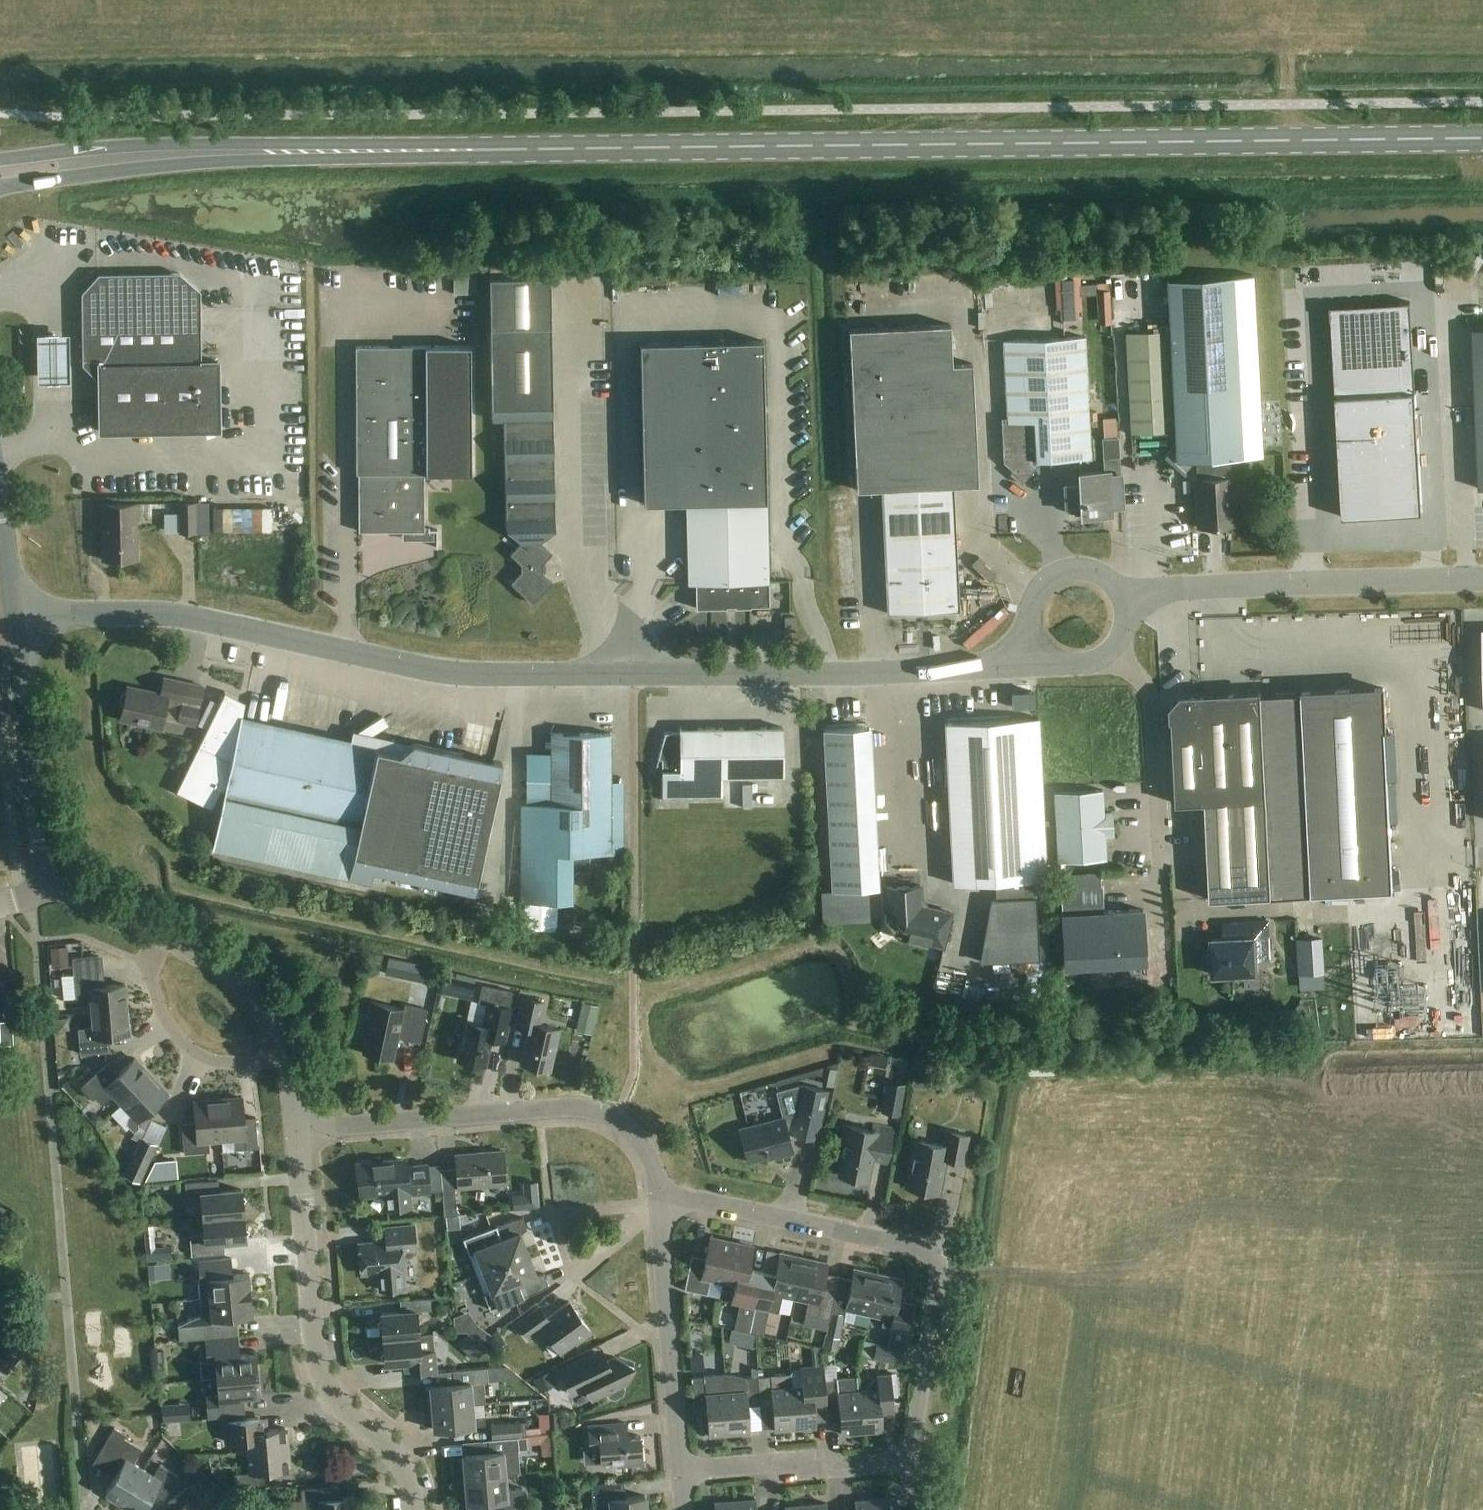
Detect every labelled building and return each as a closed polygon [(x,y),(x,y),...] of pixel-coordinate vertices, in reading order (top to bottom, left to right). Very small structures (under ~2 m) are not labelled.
[(453,278),(476,278),(476,269),(453,269),(453,278)] [(100,432),(219,430),(218,361),(201,362),(199,291),(179,273),(99,275),(82,293),(83,364),(99,381),(100,432)] [(489,277),(490,327),(492,418),(504,418),(506,518),(506,528),(521,542),(510,554),(521,564),(521,571),(511,582),(532,602),(553,581),(542,571),(542,564),(552,553),(542,542),(556,527),(555,517),(553,417),(550,325),(548,276),(489,277)] [(1170,331),(1175,430),(1175,436),(1176,451),(1186,460),(1196,460),(1196,465),(1197,479),(1231,477),(1230,458),(1242,457),(1236,336),(1232,277),(1167,280),(1170,331)] [(1109,290),(1096,291),(1098,315),(1110,314),(1109,290)] [(1433,296),(1439,494),(1482,493),(1482,297),(1433,296)] [(1410,302),(1330,306),(1335,397),(1415,391),(1410,302)] [(856,489),(881,488),(953,485),(978,484),(972,362),(952,363),(950,323),(849,328),(856,489)] [(1130,433),(1172,430),(1167,331),(1125,333),(1130,433)] [(58,333),(37,333),(38,382),(59,382),(69,382),(69,333),(58,333)] [(1009,473),(1021,484),(1042,461),(1090,458),(1083,336),(1003,341),(1007,417),(1001,418),(1003,462),(1012,470),(1009,473)] [(727,606),(735,606),(735,608),(751,607),(751,606),(769,606),(764,341),(640,344),(644,504),(686,503),(688,583),(695,583),(696,608),(727,608),(727,606)] [(358,531),(403,531),(423,531),(423,533),(424,533),(424,531),(436,531),(436,547),(437,547),(437,529),(429,529),(429,527),(424,527),(424,474),(472,473),(472,472),(471,472),(470,345),(355,346),(356,473),(358,473),(358,531)] [(1415,391),(1335,397),(1342,518),(1422,513),(1415,391)] [(1109,505),(1121,505),(1122,505),(1118,437),(1102,438),(1103,471),(1079,472),(1080,484),(1065,485),(1067,508),(1075,515),(1109,513),(1109,505)] [(1231,477),(1197,479),(1195,479),(1197,527),(1233,525),(1231,477)] [(887,613),(959,610),(953,485),(881,488),(887,613)] [(136,559),(136,503),(101,504),(101,522),(103,522),(103,560),(136,559)] [(195,503),(180,503),(180,513),(180,532),(180,533),(195,533),(196,533),(196,503),(195,503)] [(784,616),(785,631),(795,630),(794,616),(784,616)] [(195,724),(203,686),(164,677),(160,693),(132,687),(121,693),(119,703),(123,704),(120,719),(161,728),(163,717),(195,724)] [(1385,685),(1301,689),(1311,894),(1394,890),(1385,685)] [(220,786),(225,789),(212,849),(371,883),(373,871),(475,893),(503,763),(414,744),(400,753),(236,718),(240,702),(224,694),(225,691),(224,691),(175,792),(176,792),(177,789),(210,806),(220,786)] [(1206,803),(1210,900),(1272,896),(1262,694),(1221,696),(1183,698),(1173,709),(1178,804),(1206,803)] [(1027,718),(945,722),(953,883),(994,881),(995,899),(991,899),(982,962),(1039,959),(1035,879),(1046,879),(1038,718),(1027,718)] [(751,728),(752,776),(784,776),(783,727),(751,728)] [(723,777),(752,776),(751,728),(679,730),(680,734),(665,734),(658,762),(662,762),(663,802),(665,802),(664,799),(723,797),(723,777)] [(551,733),(551,752),(526,752),(526,804),(526,822),(526,902),(572,902),(572,877),(577,871),(589,871),(589,853),(611,853),(611,733),(551,733)] [(1104,812),(1103,790),(1054,792),(1058,862),(1106,860),(1105,836),(1113,836),(1112,812),(1104,812)] [(875,807),(828,809),(832,890),(873,888),(879,887),(875,807)] [(922,907),(918,901),(921,898),(921,886),(885,887),(887,915),(888,915),(889,918),(891,925),(897,931),(903,935),(906,936),(906,938),(943,947),(952,913),(929,907),(922,907)] [(1064,967),(1146,962),(1143,909),(1103,911),(1102,886),(1061,888),(1062,913),(1061,913),(1064,967)] [(1206,911),(1239,910),(1239,899),(1206,900),(1206,911)] [(504,916),(503,934),(524,936),(526,918),(504,916)] [(1256,973),(1255,952),(1270,951),(1269,920),(1230,922),(1231,938),(1212,939),(1213,954),(1208,954),(1205,958),(1205,967),(1209,971),(1214,970),(1214,975),(1256,973)] [(67,946),(50,948),(51,967),(68,966),(67,946)] [(73,973),(74,974),(76,998),(90,996),(90,997),(91,1012),(127,1009),(125,984),(105,986),(100,986),(98,971),(97,956),(72,958),(73,973)] [(408,961),(404,978),(423,982),(426,964),(408,961)] [(10,1012),(9,983),(8,967),(0,968),(0,1013),(10,1012)] [(443,975),(440,991),(455,995),(459,979),(443,975)] [(512,1007),(509,1007),(512,991),(482,984),(479,1000),(488,1002),(484,1025),(466,1021),(458,1060),(485,1066),(491,1038),(504,1041),(512,1007)] [(521,1064),(550,1071),(559,1030),(539,1025),(544,1002),(522,997),(516,1027),(529,1030),(521,1064)] [(371,1001),(368,1016),(370,1016),(362,1053),(393,1060),(398,1038),(420,1042),(427,1009),(404,1004),(403,1008),(371,1001)] [(593,1018),(596,1004),(583,1002),(582,1010),(585,1015),(587,1017),(593,1018)] [(127,1009),(91,1012),(93,1027),(78,1029),(80,1054),(105,1052),(104,1036),(129,1034),(127,1009)] [(0,1021),(0,1039),(0,1045),(13,1044),(12,1021),(0,1021)] [(870,1053),(868,1064),(884,1067),(887,1056),(870,1053)] [(92,1099),(105,1086),(122,1103),(151,1076),(135,1058),(115,1076),(104,1065),(81,1087),(92,1099)] [(151,1076),(122,1103),(132,1114),(128,1118),(127,1124),(134,1131),(141,1124),(138,1121),(168,1093),(151,1076)] [(817,1139),(823,1111),(828,1090),(803,1084),(777,1091),(784,1117),(739,1129),(748,1162),(773,1155),(773,1157),(793,1152),(788,1134),(792,1133),(793,1134),(817,1139)] [(900,1115),(903,1100),(884,1096),(881,1112),(900,1115)] [(242,1097),(218,1099),(221,1140),(234,1139),(234,1150),(258,1148),(255,1117),(244,1118),(242,1097)] [(221,1140),(218,1099),(194,1101),(195,1122),(182,1123),(184,1154),(209,1152),(209,1141),(221,1140)] [(93,1115),(89,1119),(96,1127),(104,1119),(100,1115),(93,1115)] [(845,1125),(839,1159),(842,1160),(839,1174),(841,1175),(845,1177),(849,1178),(853,1177),(867,1179),(871,1158),(886,1160),(892,1129),(873,1125),(872,1130),(845,1125)] [(964,1163),(969,1135),(947,1131),(944,1145),(914,1139),(905,1187),(940,1193),(946,1159),(964,1163)] [(125,1175),(140,1181),(156,1145),(141,1138),(125,1175)] [(456,1155),(459,1187),(506,1183),(503,1151),(456,1155)] [(155,1161),(145,1181),(177,1177),(175,1159),(155,1161)] [(407,1166),(407,1165),(401,1160),(357,1163),(359,1196),(386,1194),(387,1209),(411,1207),(409,1194),(429,1192),(427,1164),(407,1166)] [(202,1203),(203,1218),(243,1215),(241,1190),(214,1192),(213,1181),(185,1183),(187,1204),(202,1203)] [(518,1207),(541,1206),(540,1182),(528,1183),(529,1195),(517,1195),(518,1207)] [(442,1188),(445,1216),(457,1215),(455,1187),(442,1188)] [(442,1191),(434,1192),(435,1201),(443,1201),(442,1191)] [(243,1215),(203,1218),(204,1234),(190,1235),(192,1256),(219,1253),(218,1242),(246,1240),(243,1215)] [(477,1252),(484,1271),(528,1254),(520,1233),(526,1229),(527,1229),(522,1217),(522,1218),(514,1219),(463,1238),(469,1255),(477,1252)] [(359,1244),(362,1274),(378,1272),(379,1291),(404,1289),(401,1250),(415,1249),(414,1239),(413,1225),(385,1227),(386,1241),(359,1244)] [(146,1261),(147,1260),(171,1259),(170,1246),(155,1247),(154,1237),(145,1238),(146,1261)] [(684,1289),(698,1292),(707,1294),(710,1279),(723,1282),(731,1242),(710,1237),(705,1258),(692,1255),(684,1289)] [(731,1242),(723,1282),(735,1284),(732,1300),(739,1301),(737,1314),(752,1317),(754,1307),(762,1270),(749,1267),(753,1247),(731,1242)] [(762,1270),(754,1307),(768,1310),(778,1312),(782,1296),(795,1298),(804,1257),(780,1252),(775,1273),(762,1270)] [(528,1254),(484,1271),(491,1290),(484,1293),(490,1309),(542,1290),(548,1286),(549,1285),(544,1274),(543,1274),(536,1275),(528,1254)] [(804,1257),(795,1298),(808,1301),(805,1314),(828,1319),(829,1319),(835,1292),(835,1291),(822,1289),(828,1263),(804,1257)] [(198,1261),(200,1280),(198,1281),(199,1299),(251,1294),(249,1273),(233,1275),(231,1258),(198,1261)] [(112,1261),(113,1269),(141,1268),(141,1260),(112,1261)] [(159,1263),(147,1264),(149,1279),(160,1278),(159,1263)] [(845,1309),(869,1315),(878,1274),(854,1268),(848,1295),(845,1309)] [(878,1274),(869,1315),(892,1319),(890,1328),(906,1332),(912,1303),(897,1300),(902,1279),(878,1274)] [(179,1340),(205,1338),(238,1335),(236,1317),(252,1315),(251,1294),(199,1299),(201,1315),(177,1323),(179,1340)] [(381,1314),(383,1339),(419,1336),(417,1311),(431,1310),(431,1309),(430,1298),(405,1300),(406,1311),(400,1312),(381,1314)] [(592,1334),(569,1302),(547,1317),(539,1306),(517,1322),(529,1338),(542,1328),(561,1353),(576,1343),(577,1345),(592,1334)] [(836,1351),(844,1314),(831,1311),(829,1319),(827,1331),(823,1348),(836,1351)] [(770,1334),(792,1336),(793,1326),(771,1323),(770,1334)] [(498,1357),(509,1349),(499,1334),(488,1342),(498,1357)] [(207,1361),(215,1360),(217,1378),(258,1374),(256,1353),(240,1354),(238,1335),(205,1338),(207,1361)] [(419,1336),(383,1339),(385,1364),(401,1362),(411,1361),(411,1373),(436,1371),(434,1350),(433,1350),(432,1335),(419,1336)] [(149,1348),(173,1346),(172,1336),(148,1338),(149,1348)] [(821,1348),(823,1340),(814,1337),(812,1346),(821,1348)] [(877,1344),(874,1358),(899,1364),(902,1349),(877,1344)] [(504,1365),(485,1349),(486,1367),(504,1365)] [(602,1349),(560,1369),(572,1394),(586,1388),(592,1399),(606,1393),(608,1397),(614,1399),(623,1395),(625,1389),(623,1384),(627,1382),(634,1364),(615,1357),(608,1361),(602,1349)] [(163,1351),(155,1351),(156,1362),(164,1362),(163,1351)] [(702,1353),(689,1354),(690,1371),(704,1370),(702,1353)] [(430,1386),(432,1408),(472,1404),(484,1403),(483,1382),(488,1382),(486,1367),(450,1370),(451,1384),(430,1386)] [(826,1399),(825,1380),(823,1367),(811,1368),(800,1369),(802,1386),(792,1387),(795,1429),(816,1427),(815,1409),(814,1400),(826,1399)] [(258,1374),(217,1378),(218,1395),(206,1396),(208,1418),(245,1414),(243,1396),(259,1395),(258,1374)] [(692,1382),(694,1409),(706,1408),(709,1436),(729,1434),(724,1374),(723,1374),(703,1375),(704,1377),(692,1378),(692,1382)] [(724,1374),(729,1434),(750,1433),(748,1405),(760,1404),(758,1377),(745,1378),(724,1374)] [(758,1377),(760,1404),(772,1403),(774,1431),(795,1429),(792,1387),(781,1387),(780,1375),(758,1377)] [(858,1390),(862,1433),(883,1431),(881,1412),(893,1411),(890,1375),(878,1376),(878,1379),(873,1379),(868,1386),(868,1390),(858,1390)] [(836,1379),(825,1380),(826,1399),(826,1408),(839,1407),(841,1434),(862,1433),(858,1390),(857,1390),(856,1376),(836,1378),(836,1379)] [(162,1406),(163,1422),(190,1420),(189,1404),(162,1406)] [(472,1404),(432,1408),(434,1430),(485,1425),(484,1416),(473,1417),(472,1404)] [(548,1412),(548,1413),(549,1429),(558,1427),(557,1412),(548,1412)] [(525,1429),(526,1436),(539,1434),(549,1434),(549,1429),(548,1413),(538,1414),(539,1427),(525,1429)] [(260,1430),(259,1418),(231,1421),(223,1421),(224,1427),(225,1442),(246,1441),(247,1452),(289,1449),(288,1431),(285,1431),(285,1428),(267,1429),(260,1430)] [(492,1424),(493,1438),(521,1436),(519,1422),(492,1424)] [(627,1437),(626,1423),(588,1426),(590,1450),(600,1449),(601,1462),(616,1461),(617,1466),(642,1464),(640,1436),(627,1437)] [(108,1494),(106,1496),(121,1505),(143,1469),(133,1463),(142,1449),(124,1438),(126,1435),(114,1428),(97,1455),(109,1462),(107,1465),(118,1471),(105,1492),(108,1494)] [(465,1478),(505,1475),(517,1474),(517,1473),(519,1473),(517,1450),(527,1449),(526,1436),(483,1440),(484,1453),(463,1454),(465,1478)] [(289,1449),(247,1452),(249,1473),(236,1474),(237,1486),(265,1484),(263,1472),(288,1470),(288,1466),(291,1466),(289,1449)] [(121,1505),(129,1509),(143,1509),(154,1493),(164,1499),(178,1476),(160,1465),(153,1475),(143,1469),(121,1505)] [(489,1509),(524,1509),(522,1488),(506,1489),(505,1475),(465,1478),(467,1503),(488,1501),(489,1509)] [(645,1496),(625,1497),(623,1481),(591,1484),(593,1509),(646,1509),(645,1496)] [(192,1509),(202,1502),(189,1485),(168,1502),(174,1509),(193,1509),(192,1509)] [(353,1497),(332,1498),(331,1486),(301,1489),(303,1509),(354,1509),(353,1497)] [(875,1499),(876,1509),(897,1509),(896,1498),(875,1499)] [(736,1509),(757,1509),(756,1499),(735,1501),(736,1509)] [(875,1499),(854,1501),(855,1509),(876,1509),(875,1499)] [(735,1501),(714,1502),(715,1509),(736,1509),(735,1501)]
